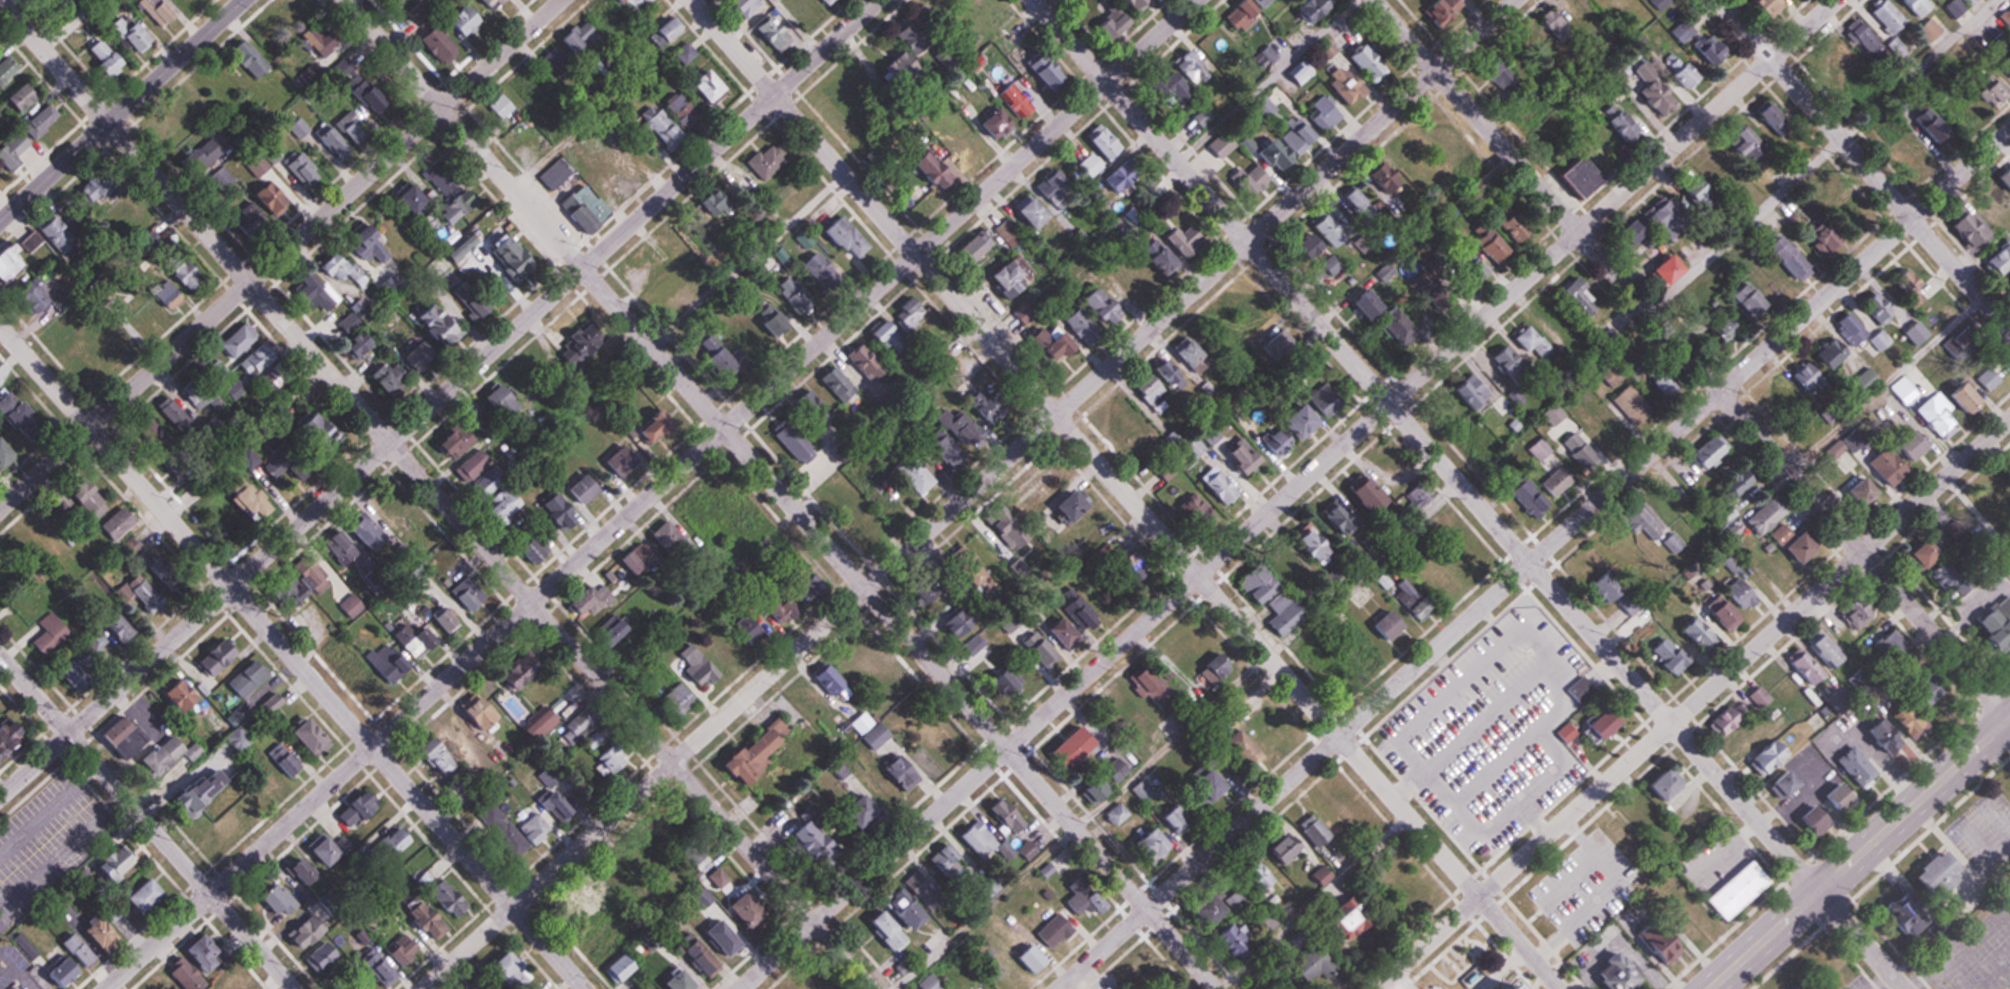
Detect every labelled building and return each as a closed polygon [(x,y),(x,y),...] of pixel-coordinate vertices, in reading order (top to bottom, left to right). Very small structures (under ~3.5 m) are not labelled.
[(165,0),(141,0),(168,28),(180,16),(165,0)] [(310,0),(287,0),(270,14),(287,35),(314,13),(307,4),(311,1),(310,0)] [(468,38),(486,15),(466,0),(465,0),(447,22),(468,38)] [(509,0),(485,0),(496,12),(509,0)] [(761,0),(737,0),(734,2),(743,14),(761,0)] [(1217,15),(1235,34),(1254,16),(1238,0),(1232,0),(1217,15)] [(1256,9),(1265,0),(1247,0),(1256,9)] [(1296,21),(1321,12),(1317,0),(1294,0),(1288,2),(1296,21)] [(1425,22),(1456,9),(1452,0),(1421,0),(1417,2),(1425,22)] [(1766,19),(1780,5),(1775,0),(1747,0),(1766,19)] [(1883,0),(1877,0),(1866,9),(1885,33),(1900,21),(1883,0)] [(1922,0),(1898,0),(1908,18),(1926,7),(1922,0)] [(1968,0),(1949,0),(1943,4),(1950,15),(1970,3),(1968,0)] [(2000,5),(2000,27),(2009,27),(2009,5),(2000,5)] [(1521,33),(1539,54),(1568,29),(1549,8),(1521,33)] [(1138,18),(1125,9),(1114,24),(1127,33),(1138,18)] [(156,42),(132,12),(113,27),(137,57),(156,42)] [(689,27),(676,13),(658,30),(672,43),(689,27)] [(794,41),(770,16),(757,29),(782,53),(794,41)] [(603,34),(586,17),(562,42),(579,59),(603,34)] [(1879,45),(1851,17),(1839,30),(1866,58),(1879,45)] [(1927,42),(1939,30),(1926,17),(1914,29),(1927,42)] [(1224,61),(1240,46),(1214,20),(1199,36),(1224,61)] [(427,41),(445,53),(454,39),(436,27),(427,41)] [(1703,64),(1719,49),(1706,35),(1690,49),(1703,64)] [(261,79),(273,65),(245,39),(233,53),(261,79)] [(1383,67),(1355,40),(1343,52),(1371,79),(1383,67)] [(99,76),(128,68),(124,50),(111,53),(107,41),(91,45),(99,76)] [(701,54),(688,41),(676,54),(688,66),(701,54)] [(1163,79),(1174,92),(1190,77),(1192,80),(1207,67),(1190,49),(1175,63),(1177,66),(1163,79)] [(1057,94),(1072,80),(1044,51),(1029,65),(1057,94)] [(1467,67),(1479,82),(1485,76),(1495,88),(1508,76),(1487,51),(1467,67)] [(1661,60),(1680,90),(1693,82),(1674,52),(1661,60)] [(20,67),(8,56),(0,64),(0,88),(20,67)] [(1281,76),(1294,87),(1306,72),(1294,61),(1281,76)] [(1629,69),(1641,83),(1631,91),(1654,118),(1672,103),(1639,61),(1629,69)] [(1334,65),(1320,79),(1345,104),(1359,89),(1334,65)] [(711,111),(735,98),(719,69),(695,82),(711,111)] [(1987,74),(1972,89),(1991,107),(2005,92),(1987,74)] [(18,114),(43,98),(31,80),(6,96),(18,114)] [(984,121),(993,138),(1038,112),(1020,80),(999,92),(1007,108),(984,121)] [(697,133),(710,120),(681,90),(667,104),(697,133)] [(518,106),(503,93),(490,108),(504,121),(518,106)] [(1304,103),(1310,112),(1304,115),(1313,131),(1335,119),(1321,94),(1304,103)] [(1761,129),(1775,120),(1762,100),(1748,109),(1761,129)] [(26,125),(38,140),(63,119),(51,104),(26,125)] [(1215,117),(1206,107),(1192,119),(1201,129),(1215,117)] [(675,154),(692,137),(663,108),(646,125),(675,154)] [(1633,127),(1613,108),(1601,120),(1620,140),(1633,127)] [(304,139),(312,127),(299,118),(291,130),(304,139)] [(1087,136),(1112,163),(1128,147),(1103,121),(1087,136)] [(1724,147),(1738,162),(1755,147),(1735,123),(1725,132),(1732,140),(1724,147)] [(1209,144),(1223,159),(1241,142),(1227,127),(1209,144)] [(1277,145),(1268,141),(1260,158),(1283,168),(1298,133),(1285,127),(1277,145)] [(22,130),(0,152),(0,156),(16,172),(40,148),(22,130)] [(764,181),(789,161),(773,141),(748,162),(764,181)] [(247,165),(259,179),(274,166),(262,152),(247,165)] [(1549,174),(1571,199),(1594,179),(1572,154),(1549,174)] [(1124,199),(1149,172),(1131,155),(1106,181),(1124,199)] [(542,176),(555,190),(574,172),(562,158),(542,176)] [(591,169),(626,203),(647,181),(626,160),(619,168),(610,159),(605,165),(600,159),(591,169)] [(1382,196),(1396,181),(1374,159),(1360,174),(1382,196)] [(1273,175),(1261,162),(1241,181),(1254,194),(1273,175)] [(431,179),(447,195),(458,184),(442,167),(431,179)] [(1060,212),(1082,190),(1061,168),(1038,189),(1060,212)] [(103,176),(86,187),(94,200),(111,188),(103,176)] [(1675,192),(1698,211),(1710,195),(1687,177),(1675,192)] [(433,201),(415,184),(402,198),(419,215),(433,201)] [(1374,212),(1347,186),(1336,197),(1363,223),(1374,212)] [(1057,214),(1036,193),(1018,210),(1039,231),(1057,214)] [(1665,224),(1678,214),(1664,195),(1639,214),(1655,236),(1667,227),(1665,224)] [(1982,235),(1961,206),(1942,220),(1963,249),(1982,235)] [(266,221),(258,210),(247,218),(255,229),(266,221)] [(827,230),(859,260),(875,243),(843,213),(827,230)] [(40,226),(60,256),(82,241),(72,225),(68,227),(59,214),(40,226)] [(1174,236),(1192,258),(1201,250),(1195,243),(1207,234),(1194,219),(1174,236)] [(1815,251),(1832,240),(1818,219),(1801,230),(1815,251)] [(1005,242),(1018,232),(1008,220),(995,230),(1005,242)] [(1610,233),(1622,245),(1635,233),(1623,220),(1610,233)] [(370,262),(376,256),(383,265),(397,253),(372,224),(352,240),(370,262)] [(1467,237),(1484,262),(1501,250),(1484,226),(1467,237)] [(455,258),(484,243),(477,231),(449,246),(455,258)] [(1759,245),(1791,279),(1807,265),(1790,248),(1785,253),(1769,236),(1759,245)] [(1993,277),(2009,262),(2009,251),(2001,241),(1978,259),(1993,277)] [(13,283),(35,260),(17,243),(0,261),(0,271),(13,283)] [(1171,273),(1182,263),(1167,247),(1156,257),(1171,273)] [(323,268),(340,284),(348,274),(363,288),(371,279),(339,250),(323,268)] [(1450,264),(1470,285),(1485,271),(1465,250),(1450,264)] [(523,260),(520,257),(504,269),(516,286),(543,265),(533,252),(523,260)] [(1661,253),(1643,269),(1658,286),(1677,269),(1661,253)] [(993,281),(1014,302),(1040,275),(1019,254),(993,281)] [(181,290),(205,288),(202,258),(178,261),(181,290)] [(1917,284),(1902,265),(1886,278),(1901,297),(1917,284)] [(40,313),(59,299),(41,275),(22,290),(40,313)] [(327,290),(311,275),(298,291),(313,305),(327,290)] [(1581,288),(1572,279),(1556,296),(1583,323),(1594,311),(1576,293),(1581,288)] [(1726,295),(1746,316),(1761,302),(1741,281),(1726,295)] [(1104,319),(1119,307),(1102,287),(1088,299),(1104,319)] [(1889,312),(1870,288),(1855,301),(1874,324),(1889,312)] [(1424,301),(1434,309),(1443,298),(1434,290),(1424,301)] [(1939,325),(1951,310),(1930,293),(1918,308),(1939,325)] [(439,350),(465,341),(450,301),(424,310),(439,350)] [(1103,337),(1085,305),(1066,316),(1084,348),(1103,337)] [(1863,333),(1841,310),(1827,323),(1850,346),(1863,333)] [(877,336),(892,345),(904,326),(889,317),(877,336)] [(259,336),(246,323),(221,348),(234,361),(259,336)] [(1547,349),(1522,324),(1508,339),(1522,353),(1527,348),(1538,359),(1547,349)] [(1720,340),(1722,326),(1714,325),(1711,339),(1720,340)] [(1864,341),(1876,352),(1888,340),(1876,328),(1864,341)] [(1832,337),(1808,351),(1819,371),(1843,357),(1832,337)] [(252,379),(278,352),(265,339),(239,366),(252,379)] [(1203,372),(1215,354),(1192,339),(1180,357),(1203,372)] [(1497,347),(1484,356),(1508,390),(1504,392),(1513,406),(1530,395),(1497,347)] [(1783,376),(1801,391),(1812,378),(1794,363),(1783,376)] [(1598,373),(1606,388),(1622,380),(1613,364),(1598,373)] [(1997,380),(1986,366),(1971,378),(1982,392),(1997,380)] [(1855,398),(1875,383),(1864,368),(1844,383),(1855,398)] [(261,375),(267,393),(287,387),(281,369),(261,375)] [(1484,399),(1467,372),(1446,386),(1463,412),(1484,399)] [(1149,402),(1169,393),(1160,374),(1140,383),(1149,402)] [(1911,394),(1899,378),(1887,387),(1898,403),(1911,394)] [(1660,379),(1650,387),(1662,403),(1672,395),(1660,379)] [(515,393),(503,381),(486,399),(499,411),(515,393)] [(1967,406),(1956,381),(1939,388),(1950,413),(1967,406)] [(1626,427),(1648,412),(1629,384),(1607,398),(1626,427)] [(47,422),(16,389),(0,404),(0,408),(29,439),(47,422)] [(1951,427),(1925,396),(1909,410),(1935,441),(1951,427)] [(1596,431),(1607,420),(1596,410),(1586,420),(1596,431)] [(313,416),(317,424),(323,421),(329,436),(342,430),(338,422),(331,425),(325,411),(313,416)] [(982,437),(965,412),(953,421),(970,446),(982,437)] [(478,441),(462,425),(443,445),(458,460),(478,441)] [(1224,438),(1215,427),(1202,436),(1210,447),(1224,438)] [(1682,457),(1697,471),(1725,443),(1711,429),(1682,457)] [(1886,446),(1903,463),(1919,447),(1902,430),(1886,446)] [(307,481),(325,454),(290,431),(262,472),(278,483),(287,468),(307,481)] [(1588,462),(1576,432),(1560,438),(1573,468),(1588,462)] [(0,435),(0,469),(3,472),(20,455),(0,435)] [(1208,450),(1198,437),(1187,446),(1196,459),(1208,450)] [(1524,449),(1537,462),(1549,450),(1536,437),(1524,449)] [(1820,450),(1826,459),(1840,450),(1833,441),(1820,450)] [(459,468),(474,483),(471,486),(485,500),(508,477),(494,462),(495,461),(480,446),(459,468)] [(1860,461),(1882,489),(1901,474),(1879,447),(1860,461)] [(1218,508),(1239,499),(1226,466),(1204,475),(1218,508)] [(1746,479),(1733,467),(1715,486),(1727,498),(1746,479)] [(567,491),(565,489),(546,505),(567,530),(614,490),(595,468),(567,491)] [(1045,479),(1037,477),(1033,491),(1051,496),(1057,473),(1047,471),(1045,479)] [(1376,516),(1395,502),(1377,476),(1358,490),(1376,516)] [(1505,487),(1525,520),(1544,509),(1524,476),(1505,487)] [(1836,490),(1853,511),(1871,496),(1854,476),(1836,490)] [(238,495),(265,522),(279,508),(252,481),(238,495)] [(93,519),(112,509),(98,483),(79,493),(93,519)] [(1399,509),(1407,517),(1427,497),(1414,484),(1401,497),(1406,502),(1399,509)] [(2000,525),(2009,514),(2009,503),(1989,484),(1974,500),(2000,525)] [(528,506),(517,491),(494,507),(506,523),(528,506)] [(1066,526),(1095,511),(1086,491),(1056,506),(1066,526)] [(1211,524),(1199,495),(1169,506),(1180,535),(1211,524)] [(1781,510),(1766,495),(1739,522),(1754,537),(1781,510)] [(1658,532),(1630,504),(1615,518),(1631,534),(1637,527),(1650,540),(1658,532)] [(1719,528),(1733,514),(1723,504),(1709,519),(1719,528)] [(103,527),(117,542),(141,520),(127,505),(103,527)] [(1448,525),(1434,508),(1417,523),(1431,539),(1448,525)] [(356,526),(379,550),(392,537),(369,514),(356,526)] [(1789,563),(1807,548),(1792,530),(1786,535),(1777,524),(1765,535),(1789,563)] [(558,554),(542,531),(519,547),(535,570),(558,554)] [(1917,572),(1935,554),(1918,537),(1900,555),(1917,572)] [(638,543),(606,578),(626,596),(658,562),(638,543)] [(294,593),(313,598),(320,572),(301,567),(294,593)] [(127,586),(154,614),(167,602),(139,574),(127,586)] [(1586,580),(1593,602),(1611,596),(1604,574),(1586,580)] [(469,575),(452,590),(477,617),(493,601),(469,575)] [(1737,611),(1752,598),(1733,576),(1717,589),(1737,611)] [(608,597),(593,584),(574,604),(589,618),(608,597)] [(1871,611),(1853,593),(1832,613),(1851,631),(1871,611)] [(1735,618),(1712,595),(1697,610),(1720,633),(1735,618)] [(1621,613),(1632,608),(1628,599),(1617,604),(1621,613)] [(1379,624),(1393,640),(1420,618),(1406,601),(1379,624)] [(449,640),(461,632),(445,606),(433,614),(449,640)] [(1977,633),(1972,638),(1984,650),(1988,646),(1995,653),(2009,638),(2009,632),(1984,606),(1967,623),(1977,633)] [(1671,629),(1695,652),(1709,638),(1685,615),(1671,629)] [(739,631),(755,646),(769,631),(754,616),(739,631)] [(1082,629),(1060,619),(1052,635),(1075,646),(1082,629)] [(44,656),(73,636),(62,620),(33,640),(44,656)] [(416,660),(427,652),(409,626),(399,633),(416,660)] [(107,642),(92,630),(84,641),(98,653),(107,642)] [(1840,656),(1815,630),(1800,644),(1826,670),(1840,656)] [(1664,674),(1679,659),(1657,637),(1642,651),(1664,674)] [(1818,671),(1794,646),(1780,660),(1805,684),(1818,671)] [(81,692),(104,677),(87,650),(64,665),(81,692)] [(526,691),(545,663),(527,650),(508,679),(526,691)] [(847,693),(839,666),(820,671),(829,699),(847,693)] [(1916,710),(1931,695),(1915,680),(1900,695),(1916,710)] [(202,702),(190,681),(173,691),(185,712),(202,702)] [(683,714),(698,699),(681,681),(666,696),(683,714)] [(487,734),(506,719),(486,695),(467,711),(487,734)] [(1913,728),(1901,700),(1884,707),(1895,735),(1913,728)] [(1745,718),(1739,702),(1703,716),(1709,732),(1745,718)] [(578,736),(598,715),(587,704),(566,724),(578,736)] [(563,719),(553,707),(529,729),(539,740),(563,719)] [(1575,727),(1591,743),(1610,723),(1594,708),(1575,727)] [(882,721),(878,726),(865,711),(852,724),(876,751),(894,734),(882,721)] [(107,735),(133,760),(153,740),(127,715),(107,735)] [(1855,730),(1874,756),(1892,743),(1873,717),(1855,730)] [(799,736),(784,719),(741,757),(756,774),(799,736)] [(1092,719),(1056,752),(1072,770),(1108,738),(1092,719)] [(0,731),(0,750),(17,737),(8,725),(0,731)] [(187,757),(191,762),(205,752),(197,741),(189,748),(179,734),(143,759),(156,778),(187,757)] [(1741,761),(1756,778),(1783,754),(1767,737),(1741,761)] [(268,750),(275,766),(262,772),(271,794),(289,786),(286,779),(305,771),(291,740),(268,750)] [(624,748),(617,740),(598,757),(613,775),(625,765),(616,754),(624,748)] [(446,781),(463,766),(443,743),(426,758),(446,781)] [(1830,760),(1856,787),(1871,772),(1845,745),(1830,760)] [(1637,786),(1653,803),(1676,780),(1659,764),(1637,786)] [(236,786),(224,769),(183,797),(195,815),(236,786)] [(1791,786),(1779,769),(1762,782),(1774,798),(1791,786)] [(1813,798),(1828,814),(1842,799),(1827,784),(1813,798)] [(1669,815),(1685,832),(1705,813),(1689,796),(1669,815)] [(529,849),(498,802),(480,814),(511,861),(529,849)] [(1789,820),(1808,839),(1822,825),(1803,806),(1789,820)] [(532,846),(553,833),(542,813),(520,826),(532,846)] [(1299,825),(1316,851),(1334,839),(1317,813),(1299,825)] [(1179,846),(1160,826),(1144,841),(1163,862),(1179,846)] [(1298,832),(1275,848),(1288,865),(1310,849),(1298,832)] [(976,841),(982,856),(1001,849),(995,833),(976,841)] [(143,861),(125,841),(99,865),(117,884),(143,861)] [(971,873),(955,843),(932,854),(948,885),(971,873)] [(1903,878),(1926,901),(1954,873),(1931,851),(1903,878)] [(1698,898),(1715,919),(1764,881),(1747,859),(1698,898)] [(1266,900),(1278,882),(1260,871),(1248,888),(1266,900)] [(948,904),(919,873),(891,899),(919,930),(948,904)] [(130,896),(143,915),(170,898),(157,878),(130,896)] [(606,893),(591,885),(585,895),(577,891),(569,904),(592,917),(606,893)] [(1249,906),(1242,890),(1206,907),(1213,922),(1249,906)] [(1896,940),(1917,925),(1893,892),(1872,908),(1896,940)] [(1371,918),(1352,895),(1333,911),(1352,934),(1371,918)] [(1677,907),(1670,899),(1657,912),(1686,943),(1706,925),(1684,900),(1677,907)] [(895,955),(914,941),(890,909),(871,923),(895,955)] [(1079,929),(1062,911),(1039,933),(1056,951),(1079,929)] [(126,937),(103,915),(89,929),(112,951),(126,937)] [(712,934),(736,958),(750,945),(726,920),(712,934)] [(1242,960),(1251,951),(1247,947),(1251,942),(1232,922),(1218,937),(1242,960)] [(1675,952),(1651,929),(1633,948),(1657,971),(1675,952)] [(102,958),(77,931),(64,943),(72,952),(48,975),(62,988),(68,988),(102,958)] [(685,954),(710,982),(727,966),(702,938),(685,954)] [(212,975),(230,956),(212,939),(194,958),(212,975)] [(1305,955),(1319,977),(1335,967),(1320,944),(1305,955)] [(1626,959),(1593,959),(1593,988),(1626,988),(1626,959)] [(690,968),(670,968),(670,988),(690,988),(690,968)] [(252,979),(226,979),(226,988),(252,988),(252,979)]
